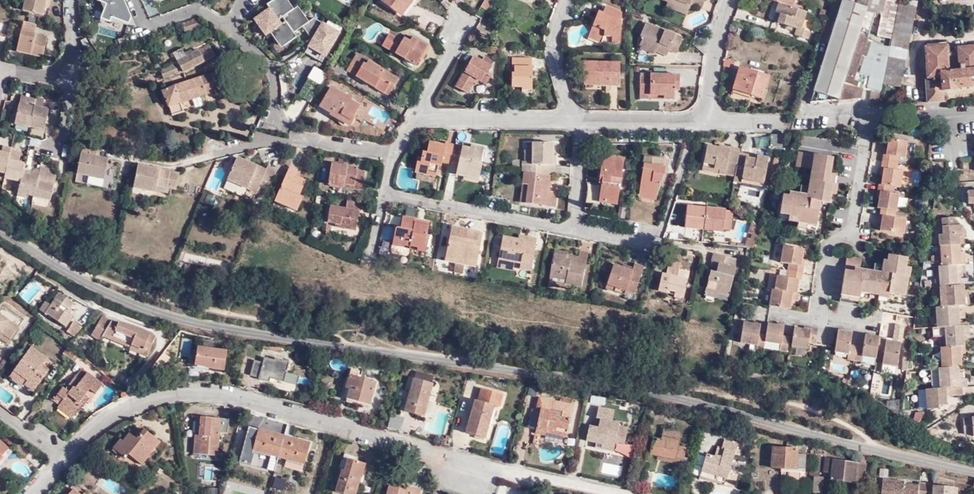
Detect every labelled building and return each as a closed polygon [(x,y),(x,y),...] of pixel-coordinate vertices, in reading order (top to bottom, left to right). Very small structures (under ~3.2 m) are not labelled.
[(23,1),(21,8),(41,14),(44,4),(47,5),(48,0),(23,0),(23,1)] [(134,26),(123,0),(95,0),(95,1),(99,3),(102,11),(98,22),(134,26)] [(292,10),(285,0),(273,0),(266,5),(269,9),(277,21),(281,18),(292,10)] [(409,5),(413,0),(382,0),(380,2),(389,9),(390,6),(398,12),(406,2),(409,5)] [(482,7),(486,10),(492,0),(486,0),(482,7)] [(671,2),(691,9),(691,8),(693,5),(697,6),(704,9),(707,0),(666,0),(671,2)] [(898,3),(899,0),(843,0),(812,102),(861,99),(864,89),(872,90),(870,107),(878,106),(898,3)] [(401,15),(409,5),(406,2),(398,12),(401,15)] [(691,9),(671,2),(669,7),(689,14),(691,9)] [(802,29),(807,12),(793,7),(792,7),(779,2),(775,12),(777,13),(780,14),(778,22),(787,25),(794,27),(797,29),(795,35),(808,39),(811,32),(802,29)] [(910,5),(909,2),(899,3),(884,84),(902,86),(916,6),(910,5)] [(622,12),(607,5),(604,12),(599,11),(589,37),(601,42),(620,43),(622,12)] [(284,22),(292,33),(301,27),(311,41),(321,23),(313,19),(308,23),(296,7),(292,10),(281,18),(284,22)] [(280,25),(277,21),(269,9),(254,20),(265,35),(269,32),(280,25)] [(197,19),(181,24),(183,32),(199,27),(197,19)] [(34,33),(36,24),(22,20),(20,30),(23,31),(22,37),(18,36),(15,50),(42,56),(46,36),(34,33)] [(284,22),(280,25),(269,32),(277,45),(284,46),(295,37),(292,33),(284,22)] [(311,41),(304,53),(320,63),(338,33),(321,23),(311,41)] [(640,44),(642,45),(657,50),(667,55),(669,49),(677,52),(681,42),(681,37),(646,23),(640,35),(643,37),(640,44)] [(420,57),(422,52),(424,53),(429,45),(410,35),(407,39),(403,37),(401,40),(397,37),(396,38),(388,33),(382,45),(416,64),(420,57)] [(83,38),(79,41),(83,49),(87,46),(83,38)] [(927,102),(943,101),(942,88),(973,86),(973,46),(958,47),(960,70),(948,71),(946,47),(944,47),(943,45),(940,45),(940,44),(932,44),(932,46),(928,46),(928,48),(926,48),(928,79),(925,79),(927,102)] [(657,50),(642,45),(640,48),(656,54),(657,50)] [(211,57),(206,47),(187,57),(158,71),(162,79),(173,75),(174,75),(181,72),(211,57)] [(347,70),(347,71),(355,76),(362,63),(365,64),(367,61),(356,54),(347,70)] [(490,73),(494,67),(477,56),(459,87),(470,93),(477,82),(479,84),(482,80),(489,84),(494,76),(490,73)] [(723,65),(733,67),(734,60),(724,58),(723,65)] [(515,75),(513,75),(513,89),(523,89),(533,89),(533,73),(528,73),(528,69),(531,69),(531,60),(513,60),(513,69),(515,69),(515,75)] [(333,61),(328,70),(343,79),(347,71),(347,70),(333,61)] [(362,63),(355,76),(383,93),(389,84),(393,86),(397,79),(367,61),(365,64),(362,63)] [(586,82),(588,82),(602,82),(611,82),(611,84),(621,84),(620,61),(586,61),(586,82)] [(238,83),(233,66),(175,85),(160,92),(166,107),(168,107),(170,116),(182,113),(179,103),(238,83)] [(769,75),(739,66),(732,88),(762,97),(769,75)] [(680,91),(681,74),(641,74),(640,99),(675,100),(676,91),(680,91)] [(319,85),(307,78),(297,95),(309,102),(319,85)] [(259,82),(251,84),(253,91),(260,89),(259,82)] [(389,84),(383,93),(387,95),(393,86),(389,84)] [(342,113),(351,119),(359,105),(347,97),(348,95),(331,85),(319,105),(339,117),(342,113)] [(17,104),(12,124),(27,127),(27,126),(42,130),(48,107),(41,106),(42,100),(34,98),(34,99),(19,96),(17,104)] [(7,122),(12,124),(17,104),(14,104),(11,115),(9,114),(7,122)] [(348,123),(351,119),(342,113),(339,117),(348,123)] [(784,146),(785,135),(774,135),(774,146),(784,146)] [(885,154),(883,162),(898,164),(899,157),(905,158),(908,142),(890,138),(889,148),(888,154),(885,154)] [(444,162),(453,164),(454,158),(457,144),(448,142),(447,145),(431,142),(429,152),(425,151),(424,151),(423,156),(420,156),(417,171),(419,171),(436,175),(438,176),(440,164),(443,164),(444,162)] [(551,174),(555,175),(556,164),(554,164),(554,156),(554,143),(533,143),(533,161),(526,161),(524,161),(523,171),(526,171),(551,174)] [(465,146),(457,144),(454,158),(483,164),(487,148),(474,145),(473,148),(465,146)] [(739,154),(740,151),(719,146),(708,144),(703,164),(720,168),(719,171),(735,174),(739,154)] [(96,147),(82,145),(75,174),(104,179),(107,160),(95,158),(96,147)] [(8,150),(9,148),(0,146),(0,147),(0,172),(3,172),(2,177),(18,181),(15,195),(23,197),(24,194),(31,196),(48,200),(55,174),(47,171),(47,169),(39,167),(36,177),(20,173),(21,169),(23,163),(16,162),(6,160),(8,150)] [(18,152),(8,150),(6,160),(16,162),(18,152)] [(802,222),(813,224),(822,225),(825,200),(833,201),(834,193),(835,183),(832,182),(833,173),(835,156),(801,152),(799,167),(814,169),(813,179),(817,180),(815,199),(793,196),(787,195),(785,214),(793,216),(803,217),(802,222)] [(735,174),(734,179),(743,180),(744,175),(765,180),(770,156),(758,154),(757,158),(739,154),(735,174)] [(645,156),(640,192),(657,195),(666,172),(663,172),(664,167),(667,168),(670,160),(645,156)] [(616,204),(624,160),(602,157),(598,182),(601,183),(598,201),(616,204)] [(275,170),(266,166),(264,170),(236,158),(227,179),(255,192),(259,185),(267,189),(275,170)] [(453,164),(451,171),(459,173),(458,174),(466,176),(481,179),(484,164),(483,164),(454,158),(453,164)] [(898,164),(883,162),(882,168),(885,168),(884,175),(883,185),(895,187),(901,188),(904,172),(897,170),(898,164)] [(327,184),(343,187),(343,183),(352,185),(352,188),(360,189),(361,176),(354,174),(355,168),(330,163),(327,184)] [(26,170),(21,169),(20,173),(36,177),(39,167),(28,164),(26,170)] [(178,174),(137,166),(133,188),(155,192),(156,186),(175,190),(178,174)] [(289,201),(298,206),(303,196),(300,194),(307,179),(297,175),(299,170),(291,166),(276,199),(287,205),(289,201)] [(434,181),(436,175),(419,171),(418,178),(434,181)] [(550,190),(551,174),(526,171),(525,182),(530,182),(528,202),(556,205),(557,190),(550,190)] [(744,175),(743,180),(764,185),(765,180),(744,175)] [(794,192),(793,196),(815,199),(817,180),(813,179),(811,195),(794,192)] [(894,193),(895,187),(883,185),(880,185),(879,191),(882,192),(880,198),(879,208),(882,209),(897,211),(900,195),(894,193)] [(357,211),(359,201),(346,199),(345,209),(329,207),(327,223),(339,225),(339,227),(355,230),(359,211),(357,211)] [(297,209),(298,206),(289,201),(287,205),(297,209)] [(724,228),(725,209),(687,205),(685,227),(723,231),(724,228)] [(733,209),(725,209),(724,228),(731,228),(733,209)] [(896,218),(897,211),(882,209),(881,216),(884,216),(883,224),(882,231),(905,234),(907,220),(896,218)] [(398,228),(394,243),(410,247),(427,252),(430,239),(428,238),(432,222),(406,216),(403,226),(400,226),(398,228)] [(960,244),(965,244),(964,236),(964,233),(967,233),(967,229),(954,217),(944,218),(944,234),(939,234),(940,245),(941,245),(960,244)] [(479,241),(481,231),(453,226),(446,260),(456,262),(455,270),(463,272),(465,264),(477,266),(482,241),(479,241)] [(764,232),(765,229),(761,226),(756,242),(760,244),(764,232)] [(520,239),(537,242),(538,237),(520,233),(520,239)] [(532,268),(537,242),(520,239),(504,236),(500,258),(521,261),(521,266),(532,268)] [(410,247),(394,243),(392,251),(408,255),(410,247)] [(941,248),(942,255),(943,265),(967,263),(966,256),(961,256),(961,250),(960,244),(941,245),(941,248)] [(790,271),(805,273),(806,267),(803,266),(804,260),(806,250),(785,247),(783,263),(791,265),(790,271)] [(566,279),(566,282),(583,286),(589,253),(581,251),(579,256),(556,252),(551,277),(566,279)] [(711,270),(706,287),(713,290),(717,294),(729,297),(737,268),(736,267),(738,259),(715,253),(713,261),(716,264),(719,265),(718,269),(711,270)] [(906,276),(907,266),(909,256),(890,253),(889,260),(886,275),(857,270),(857,267),(863,267),(865,258),(850,255),(842,300),(861,303),(862,297),(863,291),(872,293),(881,295),(881,290),(891,292),(907,294),(910,276),(906,276)] [(499,262),(521,266),(521,261),(500,258),(499,262)] [(671,259),(669,265),(680,267),(680,262),(671,259)] [(886,275),(889,260),(885,259),(884,264),(883,271),(875,270),(863,267),(857,267),(857,270),(886,275)] [(941,265),(942,286),(947,286),(963,284),(962,271),(967,271),(967,263),(943,265),(941,265)] [(607,287),(626,291),(635,294),(641,267),(632,264),(630,269),(630,271),(621,269),(611,267),(607,287)] [(680,267),(669,265),(668,273),(663,272),(658,288),(675,293),(674,295),(682,297),(689,270),(680,267)] [(803,281),(805,273),(790,271),(789,278),(782,277),(780,277),(778,291),(799,294),(801,284),(797,284),(797,280),(801,281),(803,281)] [(772,289),(776,290),(778,291),(780,277),(773,276),(772,289)] [(565,290),(566,282),(566,279),(551,277),(549,287),(565,290)] [(942,296),(942,306),(966,304),(970,304),(970,295),(965,295),(965,290),(965,284),(963,284),(947,286),(947,296),(942,296)] [(626,296),(626,291),(607,287),(606,291),(626,296)] [(713,290),(706,287),(705,295),(716,298),(717,294),(713,290)] [(776,290),(773,307),(793,310),(794,301),(800,302),(802,294),(799,294),(778,291),(776,290)] [(72,302),(57,293),(49,304),(44,301),(38,310),(63,326),(70,317),(64,313),(72,302)] [(942,306),(938,307),(939,327),(961,325),(961,317),(961,312),(966,312),(966,304),(942,306)] [(99,341),(102,337),(111,321),(103,315),(90,335),(99,341)] [(8,342),(16,330),(0,319),(0,336),(8,342)] [(78,326),(72,321),(65,331),(71,336),(78,326)] [(102,337),(129,348),(130,345),(112,338),(117,324),(111,321),(102,337)] [(130,345),(129,348),(129,350),(147,357),(155,336),(119,321),(117,324),(112,338),(130,345)] [(758,348),(766,350),(767,342),(768,335),(762,334),(763,324),(746,322),(742,343),(758,345),(758,348)] [(768,335),(767,342),(783,345),(782,351),(789,352),(791,337),(785,336),(786,326),(770,323),(768,335)] [(942,337),(943,348),(967,346),(966,339),(965,334),(972,334),(971,324),(961,325),(939,327),(935,327),(935,337),(942,337)] [(796,327),(793,347),(810,350),(811,344),(818,344),(820,329),(810,328),(810,329),(796,327)] [(850,359),(857,360),(859,345),(853,344),(854,334),(851,334),(851,332),(841,330),(837,348),(837,352),(851,354),(850,359)] [(859,345),(857,360),(864,361),(865,356),(878,359),(882,336),(872,335),(871,337),(867,337),(865,346),(859,345)] [(8,342),(0,336),(0,343),(5,346),(8,342)] [(882,336),(878,359),(885,360),(885,364),(899,366),(903,342),(895,340),(889,340),(890,337),(882,336)] [(31,346),(14,370),(26,379),(22,385),(31,393),(47,371),(41,367),(48,359),(31,346)] [(64,355),(70,361),(77,352),(71,346),(64,355)] [(228,351),(215,349),(206,348),(199,346),(196,365),(209,367),(209,366),(226,369),(228,351)] [(943,348),(945,367),(962,365),(963,365),(963,356),(962,353),(965,353),(967,353),(967,346),(943,348)] [(77,352),(70,361),(73,363),(80,354),(77,352)] [(171,357),(165,352),(153,367),(159,371),(171,357)] [(291,360),(277,355),(276,359),(266,356),(265,361),(256,358),(252,374),(261,376),(260,378),(271,380),(272,376),(286,380),(291,360)] [(941,367),(943,388),(964,386),(970,385),(969,377),(966,377),(962,378),(962,371),(962,365),(945,367),(941,367)] [(351,372),(360,375),(362,369),(353,367),(351,372)] [(26,379),(14,370),(9,376),(22,385),(26,379)] [(377,380),(360,375),(351,372),(348,386),(351,387),(349,397),(371,403),(377,380)] [(62,403),(75,414),(83,404),(84,406),(90,399),(85,396),(90,389),(96,394),(103,385),(87,374),(81,382),(75,378),(70,385),(73,388),(69,392),(66,390),(63,388),(53,400),(60,405),(62,403)] [(424,416),(433,383),(414,378),(405,410),(424,416)] [(943,388),(929,389),(931,409),(942,409),(942,405),(949,405),(948,396),(948,393),(952,393),(952,396),(965,396),(964,386),(943,388)] [(465,431),(475,434),(484,437),(494,405),(499,406),(502,394),(481,387),(477,400),(475,399),(465,431)] [(566,435),(572,405),(538,398),(535,408),(539,409),(535,432),(545,434),(546,432),(566,435)] [(898,410),(899,400),(886,398),(885,409),(898,410)] [(72,418),(75,414),(62,403),(60,405),(58,408),(72,418)] [(230,417),(201,414),(199,435),(195,435),(194,451),(218,454),(220,431),(228,432),(230,417)] [(616,440),(624,442),(627,427),(618,425),(619,422),(600,418),(598,426),(589,424),(586,439),(605,443),(606,440),(615,442),(616,440)] [(248,426),(238,460),(248,463),(252,450),(252,447),(270,452),(269,455),(278,457),(284,435),(258,428),(258,429),(248,426)] [(649,453),(656,454),(675,459),(675,456),(684,458),(686,444),(678,442),(680,431),(662,428),(660,439),(652,437),(649,453)] [(159,441),(145,429),(137,439),(131,433),(124,441),(121,439),(114,447),(126,457),(129,454),(141,464),(159,441)] [(285,436),(279,455),(278,458),(286,460),(287,457),(302,462),(303,462),(309,442),(285,436)] [(700,469),(715,474),(723,476),(721,484),(732,487),(735,474),(728,471),(732,452),(734,451),(736,444),(722,440),(720,447),(715,446),(713,456),(704,453),(700,469)] [(0,442),(0,461),(3,458),(1,457),(8,450),(0,442)] [(804,469),(805,449),(772,447),(771,467),(804,469)] [(815,452),(813,492),(822,493),(823,477),(821,476),(821,453),(815,452)] [(675,459),(656,454),(656,458),(682,464),(684,458),(675,456),(675,459)] [(287,457),(286,460),(291,461),(288,469),(299,472),(302,462),(287,457)] [(366,462),(348,457),(344,470),(342,469),(336,490),(349,493),(356,493),(360,477),(362,476),(366,462)] [(863,482),(865,463),(825,459),(824,474),(831,474),(831,479),(863,482)] [(272,472),(272,466),(266,465),(267,462),(257,461),(256,469),(272,472)] [(887,476),(887,468),(879,468),(879,476),(887,476)] [(650,486),(652,473),(645,471),(642,485),(650,486)] [(723,476),(715,474),(713,481),(721,484),(723,476)] [(283,490),(286,480),(275,476),(272,487),(283,490)] [(953,489),(970,492),(970,487),(965,485),(933,477),(933,486),(953,487),(953,489)] [(933,486),(918,484),(918,486),(903,484),(904,482),(882,479),(880,493),(933,493),(933,486)] [(421,490),(404,485),(403,489),(389,484),(387,493),(420,493),(421,490)] [(953,489),(953,487),(933,486),(933,493),(952,493),(953,489)]
